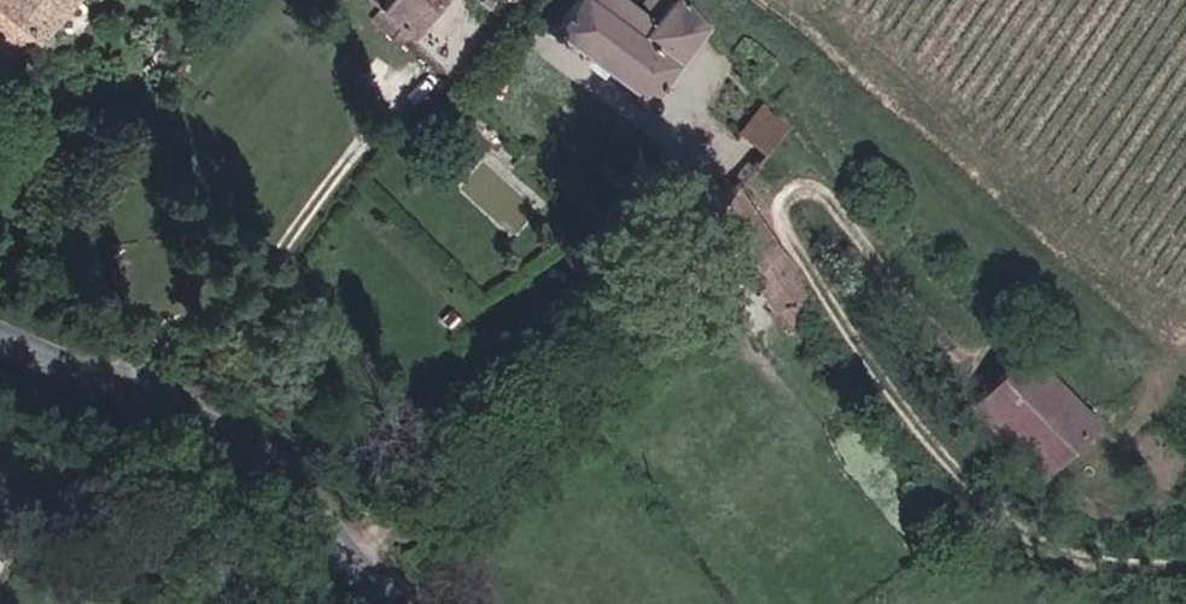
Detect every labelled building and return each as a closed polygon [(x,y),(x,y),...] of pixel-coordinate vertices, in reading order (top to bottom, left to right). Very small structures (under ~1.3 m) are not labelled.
[(7,47),(21,58),(40,34),(46,38),(76,0),(0,0),(0,42),(7,47)] [(412,31),(440,0),(384,0),(381,3),(412,31)] [(561,26),(560,25),(556,26),(554,28),(553,30),(553,32),(554,35),(557,36),(559,36),(561,36),(563,34),(646,95),(649,99),(651,103),(656,105),(661,105),(663,101),(663,98),(662,95),(716,29),(693,0),(683,0),(662,22),(635,0),(580,0),(561,26)] [(747,130),(770,154),(799,126),(775,102),(747,130)] [(806,294),(795,265),(742,185),(713,208),(739,252),(775,308),(806,294)] [(968,402),(1035,471),(1091,417),(1025,348),(968,402)]
